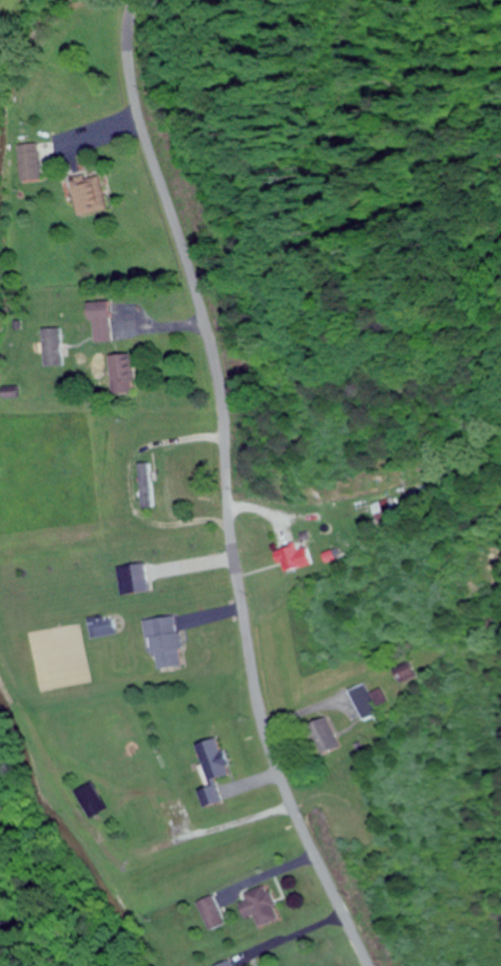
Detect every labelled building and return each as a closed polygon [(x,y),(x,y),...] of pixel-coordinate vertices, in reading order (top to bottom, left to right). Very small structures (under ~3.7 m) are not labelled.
[(22,146),(22,174),(39,174),(39,146),(22,146)] [(78,219),(107,212),(98,174),(69,181),(78,219)] [(91,304),(92,344),(112,343),(110,303),(91,304)] [(42,329),(42,367),(61,367),(61,329),(42,329)] [(109,394),(132,394),(132,356),(109,356),(109,394)] [(138,464),(139,509),(150,509),(149,464),(138,464)] [(368,506),(377,524),(395,515),(387,497),(368,506)] [(305,547),(298,550),(297,544),(275,551),(282,573),(311,564),(305,547)] [(118,594),(144,594),(144,566),(118,566),(118,594)] [(181,667),(176,617),(147,620),(151,670),(181,667)] [(88,623),(90,638),(114,635),(112,620),(88,623)] [(416,679),(412,665),(395,670),(399,684),(416,679)] [(388,704),(380,690),(371,695),(365,684),(349,693),(365,722),(381,713),(379,709),(388,704)] [(342,749),(327,718),(308,727),(323,758),(342,749)] [(200,792),(205,808),(222,803),(215,781),(231,777),(219,739),(197,745),(210,789),(200,792)] [(258,929),(279,921),(267,887),(241,896),(249,918),(254,917),(258,929)] [(226,926),(215,898),(199,905),(210,932),(226,926)]
